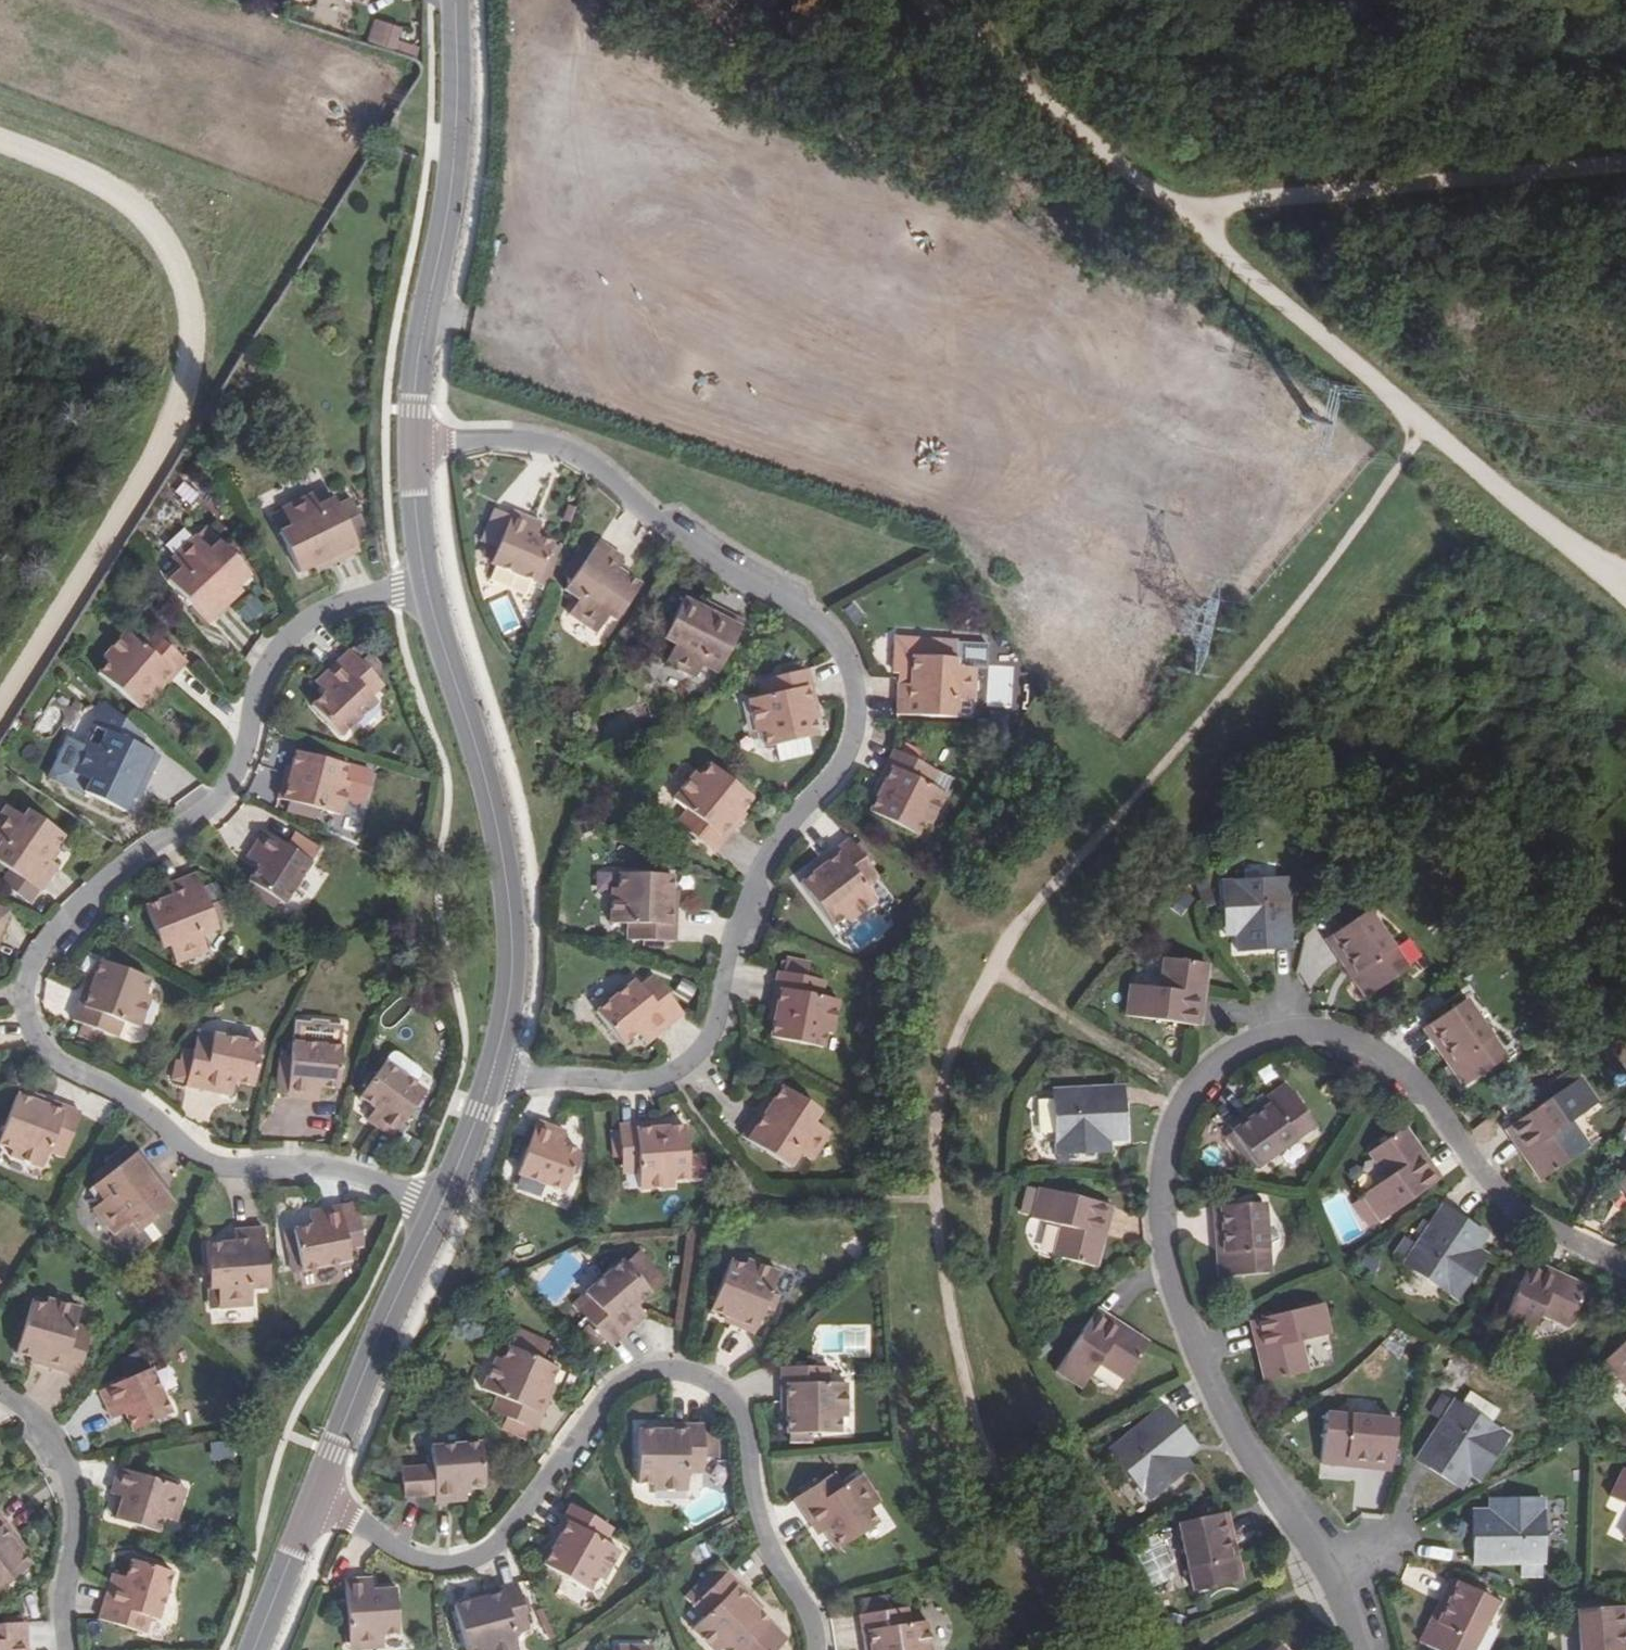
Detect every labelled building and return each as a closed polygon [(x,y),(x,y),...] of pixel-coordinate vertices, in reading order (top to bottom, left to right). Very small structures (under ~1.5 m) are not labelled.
[(373,22),(370,43),(396,47),(399,26),(373,22)] [(298,572),(311,565),(320,561),(324,568),(358,551),(335,500),(318,508),(311,494),(283,507),(292,526),(280,531),(298,572)] [(549,544),(536,540),(526,538),(529,524),(506,518),(504,523),(497,548),(490,569),(537,584),(549,544)] [(481,544),(497,548),(504,523),(488,519),(481,544)] [(526,538),(536,540),(539,527),(529,524),(526,538)] [(205,624),(234,598),(229,593),(237,586),(250,575),(220,541),(211,549),(200,536),(170,560),(179,569),(167,579),(205,624)] [(617,569),(621,564),(625,558),(600,541),(593,551),(575,578),(565,592),(580,601),(571,616),(599,634),(611,617),(618,621),(642,585),(627,576),(617,569)] [(549,544),(537,584),(548,587),(560,548),(549,544)] [(566,572),(575,578),(593,551),(585,545),(566,572)] [(320,561),(311,565),(315,573),(324,568),(320,561)] [(617,569),(627,576),(630,571),(621,564),(617,569)] [(528,597),(533,582),(496,571),(492,586),(528,597)] [(229,593),(234,598),(242,592),(237,586),(229,593)] [(257,594),(235,609),(246,624),(267,610),(257,594)] [(703,607),(696,604),(680,595),(658,634),(670,640),(661,658),(691,674),(697,662),(712,670),(740,619),(707,601),(703,607)] [(700,597),(696,604),(703,607),(707,601),(700,597)] [(98,669),(126,692),(140,704),(157,686),(160,688),(189,650),(156,623),(146,634),(130,621),(107,647),(113,652),(98,669)] [(956,665),(957,640),(896,635),(893,669),(897,670),(909,670),(909,682),(897,681),(895,712),(971,717),(975,666),(956,665)] [(987,642),(957,640),(956,665),(975,666),(986,667),(987,642)] [(377,701),(372,696),(364,689),(375,676),(349,651),(324,676),(334,686),(326,693),(320,699),(350,730),(377,701)] [(766,742),(775,740),(810,731),(818,729),(814,712),(811,704),(817,702),(807,662),(801,663),(800,657),(788,660),(790,667),(780,669),(785,685),(764,690),(747,694),(756,729),(762,727),(766,742)] [(778,662),(780,669),(790,667),(788,660),(778,662)] [(785,685),(780,669),(760,674),(764,690),(785,685)] [(909,670),(897,670),(897,681),(909,682),(909,670)] [(334,686),(324,676),(317,684),(326,693),(334,686)] [(364,689),(372,696),(383,684),(375,676),(364,689)] [(102,698),(84,738),(71,767),(90,776),(83,789),(126,808),(133,794),(136,787),(142,789),(158,753),(138,745),(143,734),(102,698)] [(811,704),(814,712),(820,711),(817,702),(811,704)] [(810,731),(775,740),(780,756),(808,749),(812,739),(810,731)] [(896,740),(880,776),(894,782),(890,791),(883,806),(922,824),(941,778),(925,772),(932,755),(896,740)] [(286,775),(278,800),(342,817),(352,784),(344,782),(348,767),(296,754),(290,775),(286,775)] [(724,851),(747,816),(741,812),(746,806),(755,792),(709,761),(700,774),(696,772),(677,802),(693,812),(709,824),(701,837),(724,851)] [(894,782),(880,776),(875,785),(890,791),(894,782)] [(136,787),(133,794),(140,796),(142,789),(136,787)] [(55,860),(47,856),(61,830),(27,809),(23,815),(5,803),(0,811),(0,839),(0,840),(0,865),(6,869),(36,889),(55,860)] [(741,812),(747,816),(752,809),(746,806),(741,812)] [(709,824),(693,812),(684,825),(701,837),(709,824)] [(267,827),(251,849),(261,857),(254,867),(248,875),(283,902),(313,861),(267,827)] [(874,904),(864,891),(851,873),(864,864),(853,848),(849,841),(815,866),(819,871),(812,876),(798,886),(830,932),(844,921),(846,925),(874,904)] [(853,848),(864,864),(869,860),(858,845),(853,848)] [(261,857),(251,849),(243,858),(254,867),(261,857)] [(851,873),(864,891),(877,882),(864,864),(851,873)] [(819,871),(815,866),(808,871),(812,876),(819,871)] [(36,889),(6,869),(0,878),(0,883),(27,902),(36,889)] [(195,873),(185,877),(192,955),(205,949),(200,933),(215,927),(195,873)] [(653,928),(652,944),(673,945),(679,946),(683,904),(678,904),(679,896),(680,878),(625,873),(625,888),(618,888),(615,924),(631,926),(653,928)] [(174,962),(192,955),(185,877),(168,883),(173,894),(144,905),(159,946),(166,942),(174,962)] [(1274,880),(1242,882),(1219,883),(1222,921),(1234,921),(1234,936),(1235,951),(1288,948),(1283,880),(1274,880)] [(3,925),(9,910),(0,906),(0,924),(3,925)] [(1354,973),(1349,976),(1363,996),(1406,969),(1400,958),(1366,911),(1330,936),(1354,973)] [(1223,936),(1234,936),(1234,921),(1222,921),(1223,936)] [(630,942),(652,944),(653,928),(631,926),(630,942)] [(1354,973),(1330,936),(1323,939),(1349,976),(1354,973)] [(1307,981),(1332,965),(1324,952),(1299,968),(1307,981)] [(777,965),(769,1007),(774,1008),(772,1016),(769,1033),(823,1044),(825,1029),(831,1030),(838,996),(820,991),(801,988),(803,971),(801,971),(804,957),(785,954),(782,966),(777,965)] [(1125,1015),(1195,1025),(1198,1025),(1203,987),(1205,963),(1165,958),(1161,988),(1129,983),(1125,1015)] [(99,1045),(102,1034),(107,1019),(122,1024),(138,1029),(150,997),(144,995),(149,980),(98,962),(91,983),(86,982),(71,1023),(82,1027),(79,1038),(99,1045)] [(823,976),(803,971),(801,988),(820,991),(823,976)] [(652,975),(638,986),(644,995),(659,983),(652,975)] [(644,1027),(653,1037),(682,1012),(659,983),(644,995),(638,986),(633,981),(595,1011),(623,1044),(636,1034),(644,1027)] [(1463,1000),(1428,1024),(1454,1063),(1448,1067),(1461,1087),(1504,1059),(1463,1000)] [(774,1008),(769,1007),(766,1015),(772,1016),(774,1008)] [(107,1019),(102,1034),(117,1039),(122,1024),(107,1019)] [(289,1101),(310,1102),(310,1084),(320,1084),(340,1085),(341,1045),(339,1045),(339,1025),(325,1025),(325,1022),(308,1022),(308,1025),(293,1025),(292,1044),(291,1044),(290,1060),(280,1060),(279,1098),(289,1098),(289,1101)] [(1454,1063),(1428,1024),(1422,1028),(1448,1067),(1454,1063)] [(644,1027),(636,1034),(645,1044),(653,1037),(644,1027)] [(201,1029),(196,1047),(211,1051),(216,1033),(201,1029)] [(185,1087),(221,1097),(226,1079),(234,1082),(252,1087),(263,1046),(216,1033),(211,1051),(196,1047),(195,1050),(187,1048),(183,1062),(178,1080),(186,1083),(185,1087)] [(416,1074),(400,1061),(396,1059),(391,1060),(357,1100),(374,1112),(382,1119),(373,1128),(389,1142),(424,1100),(413,1092),(420,1083),(420,1078),(416,1074)] [(173,1079),(178,1080),(183,1062),(178,1061),(173,1079)] [(226,1079),(221,1097),(228,1100),(234,1082),(226,1079)] [(310,1084),(310,1102),(319,1102),(320,1084),(310,1084)] [(1283,1084),(1262,1100),(1266,1106),(1230,1132),(1254,1165),(1256,1163),(1311,1124),(1283,1084)] [(786,1086),(761,1117),(766,1121),(760,1129),(751,1140),(787,1169),(795,1159),(810,1171),(830,1145),(821,1137),(831,1124),(786,1086)] [(1053,1153),(1092,1151),(1092,1139),(1105,1139),(1123,1138),(1121,1086),(1051,1089),(1053,1153)] [(1563,1087),(1507,1127),(1505,1130),(1528,1162),(1541,1181),(1574,1157),(1556,1130),(1581,1113),(1563,1087)] [(50,1154),(57,1138),(70,1143),(82,1112),(42,1097),(41,1101),(18,1092),(0,1139),(0,1144),(16,1150),(14,1156),(44,1167),(50,1154)] [(1266,1106),(1262,1100),(1226,1126),(1230,1132),(1266,1106)] [(366,1122),(373,1128),(382,1119),(374,1112),(366,1122)] [(754,1124),(760,1129),(766,1121),(761,1117),(754,1124)] [(617,1125),(620,1157),(636,1156),(638,1171),(639,1188),(673,1184),(673,1178),(689,1176),(683,1123),(667,1125),(665,1125),(666,1132),(660,1132),(659,1120),(617,1125)] [(575,1152),(562,1148),(551,1145),(555,1131),(534,1125),(517,1178),(543,1185),(564,1191),(575,1152)] [(1436,1179),(1414,1149),(1400,1129),(1366,1152),(1384,1178),(1358,1195),(1377,1221),(1433,1181),(1436,1179)] [(551,1145),(562,1148),(565,1134),(555,1131),(551,1145)] [(57,1138),(50,1154),(64,1160),(70,1143),(57,1138)] [(1092,1139),(1092,1151),(1105,1151),(1105,1139),(1092,1139)] [(105,1198),(92,1207),(131,1257),(159,1237),(170,1220),(164,1212),(175,1204),(165,1193),(159,1186),(166,1180),(141,1150),(127,1161),(120,1153),(99,1169),(106,1178),(95,1186),(105,1198)] [(636,1156),(620,1157),(621,1172),(638,1171),(636,1156)] [(159,1186),(165,1193),(172,1187),(166,1180),(159,1186)] [(1094,1263),(1099,1239),(1109,1204),(1105,1202),(1037,1184),(1029,1216),(1058,1223),(1052,1252),(1094,1263)] [(559,1207),(564,1191),(543,1185),(539,1200),(559,1207)] [(1259,1203),(1216,1207),(1219,1251),(1213,1251),(1214,1277),(1265,1273),(1259,1203)] [(1453,1297),(1477,1265),(1468,1258),(1475,1247),(1483,1235),(1440,1205),(1401,1261),(1404,1264),(1441,1288),(1453,1297)] [(1209,1207),(1213,1251),(1219,1251),(1216,1207),(1209,1207)] [(341,1209),(322,1213),(325,1226),(314,1229),(294,1233),(305,1275),(354,1264),(341,1209)] [(277,1255),(293,1255),(293,1224),(310,1223),(309,1213),(276,1214),(277,1255)] [(310,1215),(314,1229),(325,1226),(322,1213),(310,1215)] [(205,1246),(206,1291),(214,1291),(214,1310),(250,1310),(250,1292),(268,1292),(266,1231),(232,1232),(232,1245),(205,1246)] [(1468,1258),(1477,1265),(1484,1253),(1475,1247),(1468,1258)] [(638,1253),(623,1264),(647,1295),(661,1284),(638,1253)] [(708,1305),(725,1312),(732,1316),(729,1321),(752,1331),(763,1305),(770,1290),(779,1271),(746,1256),(744,1263),(730,1258),(708,1305)] [(581,1315),(586,1321),(599,1340),(603,1344),(632,1323),(624,1312),(633,1306),(647,1295),(623,1264),(620,1260),(578,1291),(590,1307),(581,1315)] [(1496,1328),(1525,1342),(1537,1313),(1566,1326),(1583,1288),(1526,1261),(1496,1328)] [(770,1290),(763,1305),(772,1310),(779,1295),(770,1290)] [(569,1298),(581,1315),(590,1307),(578,1291),(569,1298)] [(27,1301),(12,1351),(36,1357),(35,1363),(77,1374),(89,1329),(74,1324),(77,1309),(44,1300),(42,1306),(27,1301)] [(1247,1320),(1257,1356),(1262,1379),(1304,1369),(1296,1340),(1327,1333),(1319,1301),(1250,1319),(1247,1320)] [(624,1312),(632,1323),(641,1316),(633,1306),(624,1312)] [(1095,1307),(1093,1310),(1053,1368),(1078,1386),(1081,1383),(1096,1359),(1122,1376),(1146,1342),(1126,1329),(1095,1307)] [(732,1316),(725,1312),(723,1318),(729,1321),(732,1316)] [(1540,1317),(1534,1333),(1559,1342),(1566,1327),(1540,1317)] [(599,1340),(586,1321),(575,1329),(589,1347),(599,1340)] [(1600,1364),(1625,1392),(1625,1339),(1600,1364)] [(482,1389),(498,1396),(512,1402),(505,1418),(534,1432),(552,1393),(546,1391),(556,1369),(509,1346),(503,1361),(496,1358),(482,1389)] [(97,1393),(107,1411),(122,1403),(127,1412),(135,1428),(172,1408),(147,1365),(97,1393)] [(767,1433),(770,1433),(789,1435),(822,1440),(823,1425),(828,1425),(832,1389),(816,1387),(794,1385),(796,1368),(770,1365),(764,1407),(770,1407),(769,1416),(767,1433)] [(817,1370),(796,1368),(794,1385),(816,1387),(817,1370)] [(512,1402),(498,1396),(490,1412),(505,1418),(512,1402)] [(122,1403),(107,1411),(112,1420),(127,1412),(122,1403)] [(1147,1495),(1177,1471),(1169,1461),(1180,1453),(1192,1444),(1159,1403),(1106,1447),(1147,1495)] [(1459,1489),(1468,1475),(1474,1464),(1485,1469),(1506,1436),(1452,1403),(1415,1461),(1459,1489)] [(1319,1463),(1344,1466),(1344,1458),(1390,1463),(1394,1420),(1324,1412),(1319,1463)] [(688,1490),(688,1472),(688,1456),(704,1457),(704,1424),(662,1424),(662,1430),(636,1430),(637,1484),(653,1484),(652,1489),(688,1490)] [(789,1435),(770,1433),(769,1441),(789,1443),(789,1435)] [(421,1469),(423,1488),(423,1491),(434,1491),(435,1504),(456,1502),(455,1488),(465,1487),(483,1486),(479,1442),(429,1446),(431,1465),(421,1465),(421,1469)] [(1169,1461),(1177,1471),(1188,1462),(1180,1453),(1169,1461)] [(688,1456),(688,1472),(704,1472),(704,1457),(688,1456)] [(1344,1458),(1344,1466),(1390,1471),(1390,1463),(1344,1458)] [(1474,1464),(1468,1475),(1478,1481),(1485,1469),(1474,1464)] [(123,1497),(116,1519),(154,1533),(161,1516),(165,1518),(177,1489),(120,1468),(110,1493),(117,1495),(123,1497)] [(423,1488),(421,1469),(399,1471),(400,1490),(423,1488)] [(1623,1470),(1609,1498),(1625,1507),(1625,1471),(1623,1470)] [(873,1509),(854,1479),(840,1488),(831,1475),(791,1503),(815,1537),(820,1534),(825,1531),(839,1551),(879,1524),(870,1511),(873,1509)] [(860,1475),(854,1479),(873,1509),(880,1504),(860,1475)] [(455,1488),(456,1502),(466,1502),(465,1487),(455,1488)] [(177,1489),(165,1518),(173,1521),(184,1492),(177,1489)] [(109,1517),(116,1519),(123,1497),(117,1495),(109,1517)] [(1502,1511),(1488,1512),(1471,1511),(1472,1564),(1542,1564),(1540,1500),(1501,1501),(1502,1511)] [(1502,1511),(1501,1501),(1488,1501),(1488,1512),(1502,1511)] [(592,1531),(599,1518),(571,1503),(550,1541),(555,1544),(545,1563),(589,1587),(597,1574),(603,1577),(619,1547),(605,1539),(592,1531)] [(1226,1511),(1218,1513),(1227,1557),(1236,1555),(1226,1511)] [(1227,1557),(1218,1513),(1177,1520),(1179,1527),(1192,1584),(1193,1589),(1241,1579),(1236,1555),(1227,1557)] [(32,1565),(18,1545),(21,1543),(0,1514),(0,1588),(32,1565)] [(612,1526),(599,1518),(592,1531),(605,1539),(612,1526)] [(825,1531),(820,1534),(834,1555),(839,1551),(825,1531)] [(87,1618),(124,1628),(129,1612),(140,1615),(147,1617),(160,1570),(119,1559),(113,1578),(110,1585),(97,1582),(87,1618)] [(696,1587),(716,1607),(705,1619),(693,1632),(713,1649),(779,1649),(785,1643),(768,1628),(771,1623),(760,1613),(754,1606),(758,1602),(718,1564),(696,1587)] [(100,1574),(97,1582),(110,1585),(113,1578),(100,1574)] [(1452,1577),(1431,1618),(1437,1621),(1459,1581),(1452,1577)] [(361,1641),(382,1640),(382,1634),(398,1633),(394,1589),(368,1591),(366,1578),(350,1580),(358,1604),(360,1617),(361,1641)] [(358,1604),(350,1580),(339,1581),(345,1641),(361,1641),(360,1617),(358,1604)] [(1459,1581),(1437,1621),(1431,1618),(1419,1640),(1438,1649),(1470,1649),(1496,1601),(1459,1581)] [(517,1633),(511,1612),(526,1608),(518,1582),(477,1594),(479,1601),(470,1603),(455,1608),(467,1649),(522,1649),(523,1649),(517,1633)] [(716,1607),(696,1587),(685,1599),(705,1619),(716,1607)] [(479,1601),(477,1594),(468,1597),(470,1603),(479,1601)] [(864,1649),(931,1649),(926,1618),(908,1621),(893,1624),(890,1608),(887,1608),(885,1597),(868,1600),(870,1613),(862,1614),(857,1615),(864,1649)] [(870,1613),(868,1600),(859,1601),(862,1614),(870,1613)] [(754,1606),(760,1613),(765,1608),(758,1602),(754,1606)] [(905,1606),(890,1608),(893,1624),(908,1621),(905,1606)] [(1620,1607),(1576,1610),(1578,1649),(1623,1649),(1620,1607)] [(511,1612),(517,1633),(532,1628),(526,1608),(511,1612)] [(129,1612),(124,1628),(135,1631),(140,1615),(129,1612)] [(23,1623),(0,1624),(0,1649),(25,1649),(23,1623)] [(789,1639),(771,1623),(768,1628),(785,1643),(789,1639)] [(361,1641),(360,1648),(383,1648),(382,1640),(361,1641)] [(345,1649),(360,1648),(361,1641),(345,1641),(345,1649)]
